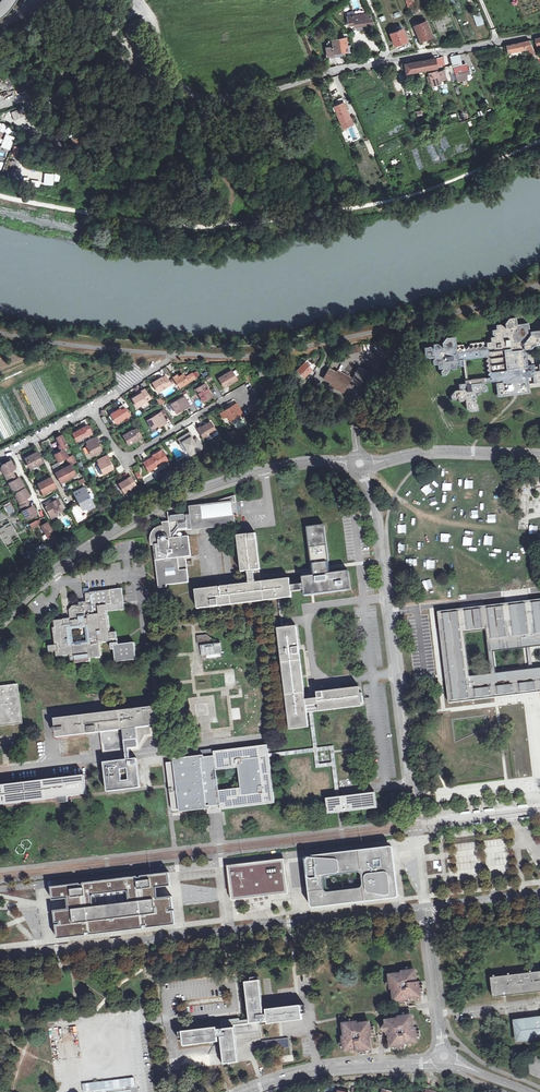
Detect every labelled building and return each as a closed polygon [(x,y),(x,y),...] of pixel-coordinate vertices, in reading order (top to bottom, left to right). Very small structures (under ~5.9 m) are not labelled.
[(376,23),(372,11),(349,14),(351,25),(356,24),(357,27),(376,23)] [(430,19),(416,24),(423,41),(436,36),(430,19)] [(406,27),(392,32),(397,46),(411,41),(406,27)] [(326,46),(327,57),(350,53),(347,37),(333,39),(333,45),(326,46)] [(530,39),(507,45),(510,55),(526,51),(527,56),(537,54),(530,39)] [(451,56),(456,82),(471,79),(468,64),(462,65),(460,54),(451,56)] [(439,56),(407,62),(409,74),(441,68),(439,56)] [(440,69),(430,72),(434,85),(444,83),(443,80),(449,79),(446,69),(441,70),(440,69)] [(380,85),(357,94),(360,100),(382,91),(380,85)] [(382,92),(360,101),(362,107),(385,98),(382,92)] [(385,98),(363,107),(365,113),(387,104),(385,98)] [(347,101),(335,106),(345,128),(356,123),(347,101)] [(471,127),(448,134),(449,140),(473,133),(471,127)] [(473,134),(449,141),(451,147),(474,140),(473,134)] [(1,148),(11,150),(14,137),(4,135),(1,148)] [(397,140),(379,147),(382,155),(400,148),(397,140)] [(475,142),(452,148),(454,154),(477,148),(475,142)] [(425,170),(416,148),(410,150),(419,172),(425,170)] [(418,173),(409,150),(403,153),(412,175),(418,173)] [(487,369),(489,371),(487,374),(489,375),(489,376),(467,379),(465,380),(465,382),(458,383),(458,388),(461,387),(461,388),(454,389),(450,395),(451,399),(455,399),(458,396),(458,401),(463,400),(465,398),(466,409),(470,411),(478,410),(477,403),(473,399),(477,399),(476,394),(481,393),(480,389),(483,391),(488,390),(487,385),(483,382),(502,380),(503,382),(496,383),(498,398),(516,396),(520,395),(531,394),(530,388),(530,386),(529,381),(533,381),(533,384),(539,383),(539,364),(539,366),(535,367),(535,365),(529,365),(527,354),(523,353),(523,351),(532,350),(534,347),(538,347),(539,345),(539,330),(539,331),(530,331),(528,324),(518,324),(516,316),(509,317),(505,322),(506,327),(501,323),(496,324),(496,328),(491,329),(492,334),(493,335),(490,336),(490,340),(469,343),(470,345),(463,346),(463,343),(456,344),(455,335),(446,337),(441,342),(442,346),(437,343),(432,343),(433,347),(430,345),(423,347),(424,355),(428,358),(433,357),(432,359),(433,364),(437,364),(438,368),(442,368),(440,370),(441,375),(446,374),(450,369),(450,368),(452,369),(457,368),(456,364),(458,364),(458,366),(463,365),(462,359),(464,359),(486,356),(487,358),(486,360),(488,362),(486,365),(488,367),(487,369)] [(395,347),(386,368),(394,370),(403,350),(395,347)] [(297,370),(304,376),(311,368),(309,367),(311,364),(309,362),(309,363),(306,361),(305,361),(304,363),(297,370)] [(351,380),(359,384),(360,385),(368,372),(359,367),(351,380)] [(70,368),(66,372),(71,376),(75,372),(70,368)] [(375,378),(376,376),(380,370),(375,368),(371,376),(375,378)] [(329,369),(324,378),(344,389),(349,379),(329,369)] [(218,380),(224,389),(237,381),(231,372),(218,380)] [(173,379),(179,389),(194,379),(192,375),(185,379),(183,376),(178,378),(177,376),(173,379)] [(152,385),(158,394),(170,385),(165,377),(162,380),(161,379),(152,385)] [(197,394),(203,403),(212,398),(206,389),(207,388),(205,384),(196,390),(198,394),(197,394)] [(137,409),(141,406),(146,403),(150,400),(144,391),(140,393),(141,395),(138,397),(132,400),(137,409)] [(171,405),(177,415),(189,407),(184,398),(181,400),(180,399),(171,405)] [(229,422),(242,414),(237,404),(223,413),(229,422)] [(120,410),(116,413),(111,416),(116,425),(129,416),(123,406),(119,408),(119,409),(120,410)] [(152,430),(158,426),(161,424),(163,426),(166,424),(160,414),(157,416),(155,414),(151,417),(152,419),(147,422),(152,430)] [(197,430),(202,439),(206,436),(206,437),(215,432),(210,423),(201,429),(201,428),(197,430)] [(73,435),(77,443),(88,437),(88,438),(92,435),(88,427),(73,435)] [(123,437),(129,446),(142,438),(137,430),(133,433),(133,432),(123,437)] [(194,444),(193,441),(191,438),(192,438),(189,433),(179,440),(181,444),(182,443),(191,457),(203,449),(198,441),(194,444)] [(67,443),(66,441),(65,441),(62,436),(57,438),(61,446),(60,447),(62,452),(65,451),(69,449),(66,443),(67,443)] [(98,442),(97,438),(87,443),(88,447),(87,448),(92,457),(102,452),(97,443),(98,442)] [(176,441),(168,445),(176,459),(185,454),(180,445),(178,445),(176,441)] [(72,466),(78,464),(74,457),(69,459),(65,451),(62,452),(55,456),(60,464),(68,460),(71,467),(56,474),(61,485),(77,476),(72,466)] [(144,464),(149,473),(167,461),(162,451),(155,456),(155,457),(144,464)] [(38,455),(26,461),(31,471),(43,465),(38,455)] [(110,460),(107,456),(97,461),(99,465),(99,466),(104,475),(113,470),(108,461),(110,460)] [(7,480),(14,476),(12,472),(14,471),(13,467),(11,462),(2,466),(1,470),(7,480)] [(470,468),(470,477),(478,477),(478,468),(470,468)] [(138,480),(142,477),(138,471),(134,474),(138,480)] [(14,476),(7,480),(12,491),(15,492),(24,488),(22,483),(21,483),(19,480),(16,481),(14,476)] [(119,485),(125,494),(136,487),(131,478),(119,485)] [(42,488),(39,489),(43,496),(57,489),(52,479),(41,485),(42,488)] [(484,483),(485,491),(493,490),(493,482),(484,483)] [(467,494),(475,494),(475,485),(467,485),(467,494)] [(95,509),(85,489),(75,494),(79,502),(80,502),(82,505),(81,506),(83,511),(89,509),(90,512),(95,509)] [(28,494),(25,490),(17,494),(16,497),(22,508),(21,509),(27,519),(29,520),(38,515),(35,511),(33,508),(30,509),(28,505),(29,504),(26,500),(29,498),(27,494),(28,494)] [(425,503),(433,500),(431,492),(422,495),(425,503)] [(154,544),(159,587),(167,586),(167,584),(189,581),(187,559),(185,559),(185,556),(191,555),(189,535),(180,536),(179,530),(235,523),(234,516),(239,516),(236,495),(191,509),(192,515),(187,515),(169,516),(170,523),(163,524),(161,525),(160,525),(158,526),(157,527),(155,528),(154,529),(153,531),(153,532),(152,534),(152,535),(152,537),(152,539),(152,544),(154,544)] [(458,498),(449,499),(451,508),(459,507),(458,498)] [(472,506),(481,506),(481,498),(472,498),(472,506)] [(45,506),(51,518),(57,515),(57,516),(62,513),(61,512),(63,511),(58,501),(52,505),(51,503),(45,506)] [(3,505),(9,516),(15,512),(10,502),(3,505)] [(499,502),(491,502),(491,511),(499,510),(499,502)] [(488,515),(480,515),(480,524),(489,523),(488,515)] [(475,516),(467,518),(468,526),(477,525),(475,516)] [(531,520),(532,528),(539,528),(539,519),(531,520)] [(29,525),(32,530),(40,526),(37,520),(29,525)] [(52,547),(53,546),(59,543),(53,531),(48,524),(43,527),(50,539),(48,540),(52,547)] [(50,539),(43,527),(41,528),(48,540),(50,539)] [(352,593),(350,575),(330,578),(329,567),(324,528),(308,530),(313,569),(314,578),(302,579),(303,587),(304,593),(305,599),(352,593)] [(395,536),(404,536),(403,528),(395,528),(395,536)] [(502,530),(494,532),(495,540),(503,539),(502,530)] [(423,531),(414,531),(415,540),(423,539),(423,531)] [(514,541),(523,541),(523,532),(514,532),(514,541)] [(195,590),(198,609),(278,599),(281,599),(292,598),(292,595),(291,588),(290,579),(262,582),(257,534),(237,536),(243,584),(195,590)] [(474,544),(483,542),(481,534),(472,536),(474,544)] [(405,556),(414,556),(414,548),(405,548),(405,556)] [(485,558),(493,557),(493,549),(485,549),(485,558)] [(520,560),(529,559),(527,550),(519,551),(520,560)] [(451,564),(459,563),(458,554),(450,555),(451,564)] [(469,568),(470,577),(478,576),(477,567),(469,568)] [(432,580),(424,581),(424,590),(433,589),(432,580)] [(303,587),(291,588),(292,595),(304,593),(303,587)] [(103,641),(111,640),(112,649),(115,649),(116,662),(137,659),(135,642),(119,644),(119,638),(117,638),(116,631),(110,632),(108,611),(125,609),(122,588),(86,592),(87,601),(80,602),(80,604),(73,605),(69,610),(71,618),(54,620),(55,627),(53,627),(56,644),(49,645),(50,651),(56,650),(57,656),(71,654),(71,660),(76,659),(76,662),(84,661),(84,658),(101,656),(99,640),(103,640),(103,641)] [(496,696),(531,691),(539,690),(539,668),(531,669),(496,673),(494,652),(528,648),(539,646),(539,601),(439,613),(446,664),(447,679),(450,701),(496,696)] [(313,712),(360,706),(360,703),(364,703),(363,693),(361,694),(359,694),(358,689),(323,694),(323,692),(317,693),(317,699),(312,699),(306,700),(305,695),(299,643),(297,627),(284,628),(281,629),(277,629),(290,730),(309,727),(307,712),(309,712),(311,712),(313,712)] [(201,645),(203,661),(223,658),(221,642),(215,643),(214,640),(207,634),(197,635),(198,643),(205,642),(205,644),(201,645)] [(21,723),(16,684),(0,686),(0,726),(21,723)] [(154,707),(128,710),(108,713),(96,714),(96,716),(57,722),(57,728),(54,729),(54,732),(58,731),(58,735),(88,731),(89,734),(98,732),(101,732),(102,744),(105,743),(106,751),(126,748),(135,748),(138,747),(145,735),(151,734),(150,726),(156,726),(154,707)] [(313,748),(274,753),(269,754),(269,755),(270,757),(314,752),(316,768),(332,766),(336,797),(339,796),(340,796),(334,746),(317,748),(317,745),(313,712),(311,712),(309,712),(313,747),(313,748)] [(275,803),(270,757),(269,755),(269,754),(268,745),(214,751),(215,754),(206,755),(174,759),(174,763),(167,763),(170,785),(173,810),(180,809),(180,812),(211,808),(211,806),(215,806),(221,805),(221,809),(275,803)] [(127,759),(105,762),(109,791),(140,787),(136,758),(127,759)] [(0,785),(0,804),(57,797),(58,803),(67,802),(67,796),(86,794),(84,775),(0,785)] [(481,790),(470,791),(470,799),(482,797),(481,790)] [(336,797),(327,798),(329,813),(340,811),(378,807),(377,792),(340,796),(339,796),(336,797)] [(447,794),(435,796),(436,803),(448,802),(447,794)] [(365,900),(365,897),(375,896),(384,895),(384,898),(394,897),(395,896),(395,895),(392,871),(390,866),(388,862),(390,858),(389,853),(386,850),(383,850),(379,850),(379,849),(379,848),(374,849),(368,853),(363,853),(363,854),(360,854),(359,850),(308,857),(307,857),(307,858),(308,873),(309,875),(311,875),(314,875),(314,877),(314,880),(314,881),(313,881),(313,882),(314,903),(314,905),(315,906),(316,906),(317,906),(365,900)] [(284,859),(228,866),(231,890),(238,891),(252,892),(265,894),(271,892),(283,890),(288,889),(287,885),(287,883),(284,859)] [(137,878),(84,884),(84,887),(82,887),(80,887),(80,885),(52,888),(52,893),(57,892),(57,894),(57,895),(53,895),(53,901),(67,899),(68,909),(55,911),(56,923),(60,922),(60,923),(61,925),(56,925),(58,937),(83,934),(83,931),(86,930),(89,930),(90,933),(144,927),(143,924),(146,923),(149,923),(150,926),(176,923),(174,910),(170,911),(170,910),(170,909),(174,909),(173,896),(158,898),(157,888),(170,887),(170,882),(167,882),(167,880),(167,878),(169,878),(169,874),(159,875),(160,880),(153,881),(152,876),(142,877),(142,880),(140,880),(137,881),(137,878)] [(238,891),(231,890),(232,900),(235,900),(238,900),(251,898),(272,896),(284,894),(288,894),(288,889),(283,890),(271,892),(265,894),(252,892),(238,891)] [(386,980),(387,987),(390,986),(390,990),(393,990),(394,995),(396,995),(397,1001),(399,1001),(400,1005),(406,1004),(405,1000),(408,999),(408,998),(415,997),(415,995),(422,994),(421,992),(425,991),(424,985),(420,985),(419,982),(418,982),(417,975),(415,976),(414,970),(411,971),(411,967),(405,968),(406,971),(401,972),(402,973),(396,975),(396,976),(389,977),(389,980),(386,980)] [(491,977),(493,997),(539,991),(539,971),(491,977)] [(259,981),(246,982),(250,1018),(221,1021),(222,1027),(181,1031),(183,1045),(222,1041),(223,1049),(224,1064),(231,1063),(238,1062),(237,1047),(236,1035),(261,1032),(261,1025),(303,1020),(301,1005),(262,1009),(259,981)] [(396,1049),(403,1048),(402,1044),(406,1044),(406,1042),(412,1041),(412,1039),(417,1039),(416,1037),(421,1036),(420,1030),(416,1031),(415,1027),(414,1028),(413,1021),(412,1021),(410,1015),(408,1015),(407,1012),(401,1013),(401,1016),(398,1017),(399,1019),(393,1019),(393,1021),(387,1022),(387,1024),(383,1025),(384,1032),(388,1031),(389,1034),(390,1034),(391,1039),(393,1039),(393,1045),(396,1045),(396,1049)] [(514,1018),(516,1041),(539,1038),(539,1015),(514,1018)] [(340,1040),(340,1046),(343,1046),(344,1048),(350,1047),(350,1049),(356,1048),(356,1050),(360,1049),(360,1053),(367,1053),(366,1049),(369,1048),(368,1043),(370,1042),(370,1036),(371,1036),(371,1033),(375,1033),(375,1026),(370,1026),(370,1024),(364,1025),(363,1023),(357,1024),(357,1022),(354,1022),(354,1019),(348,1019),(348,1023),(346,1023),(346,1029),(344,1029),(344,1036),(343,1036),(343,1040),(340,1040)] [(288,1039),(262,1040),(263,1049),(289,1048),(288,1039)] [(133,1077),(81,1082),(82,1091),(134,1086),(133,1077)]
